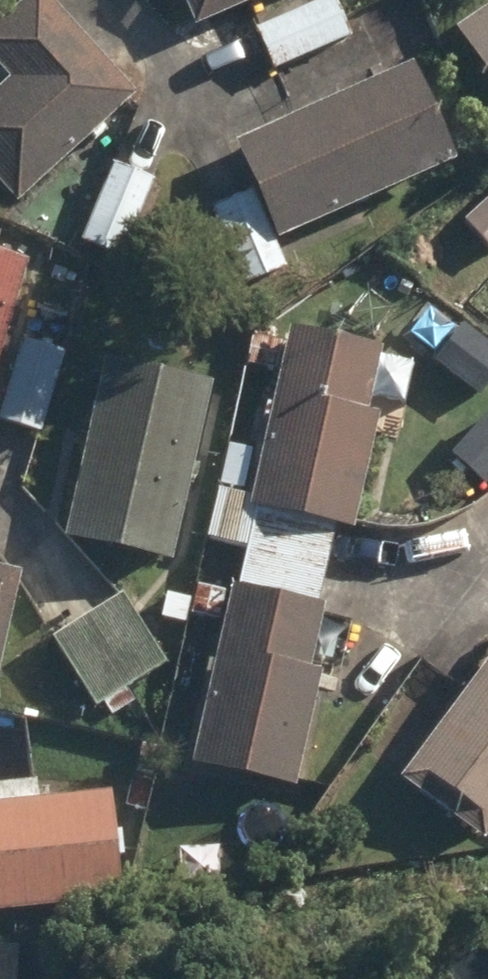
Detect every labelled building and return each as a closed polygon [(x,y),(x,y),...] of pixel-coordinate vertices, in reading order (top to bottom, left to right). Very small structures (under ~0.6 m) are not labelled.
[(18,210),(137,101),(46,0),(31,0),(0,28),(0,70),(13,84),(0,96),(0,190),(18,210)] [(197,31),(268,0),(183,0),(197,31)] [(257,33),(275,75),(352,42),(335,0),(257,33)] [(487,77),(487,13),(458,32),(487,77)] [(215,214),(247,290),(289,272),(278,245),(457,167),(415,71),(239,147),(260,194),(215,214)] [(86,245),(128,259),(155,184),(114,170),(86,245)] [(487,250),(487,204),(465,225),(487,250)] [(29,268),(0,259),(0,363),(29,268)] [(220,497),(210,543),(326,568),(335,530),(355,535),(379,420),(369,418),(382,356),(292,336),(254,505),(220,497)] [(255,372),(275,377),(283,346),(263,341),(255,372)] [(0,425),(40,438),(64,357),(24,346),(0,425)] [(72,543),(174,566),(211,389),(109,368),(72,543)] [(326,568),(210,543),(201,584),(233,591),(194,769),(299,791),(324,678),(313,676),(326,613),(317,611),(326,568)] [(0,684),(24,578),(0,573),(0,684)] [(192,619),(219,625),(225,595),(199,589),(192,619)] [(52,642),(95,714),(167,671),(152,645),(165,637),(153,616),(139,624),(123,599),(52,642)] [(402,786),(485,846),(487,843),(487,671),(402,786)] [(116,905),(106,796),(31,802),(30,786),(0,788),(0,915),(116,905)] [(20,952),(0,951),(0,978),(18,978),(20,952)]
